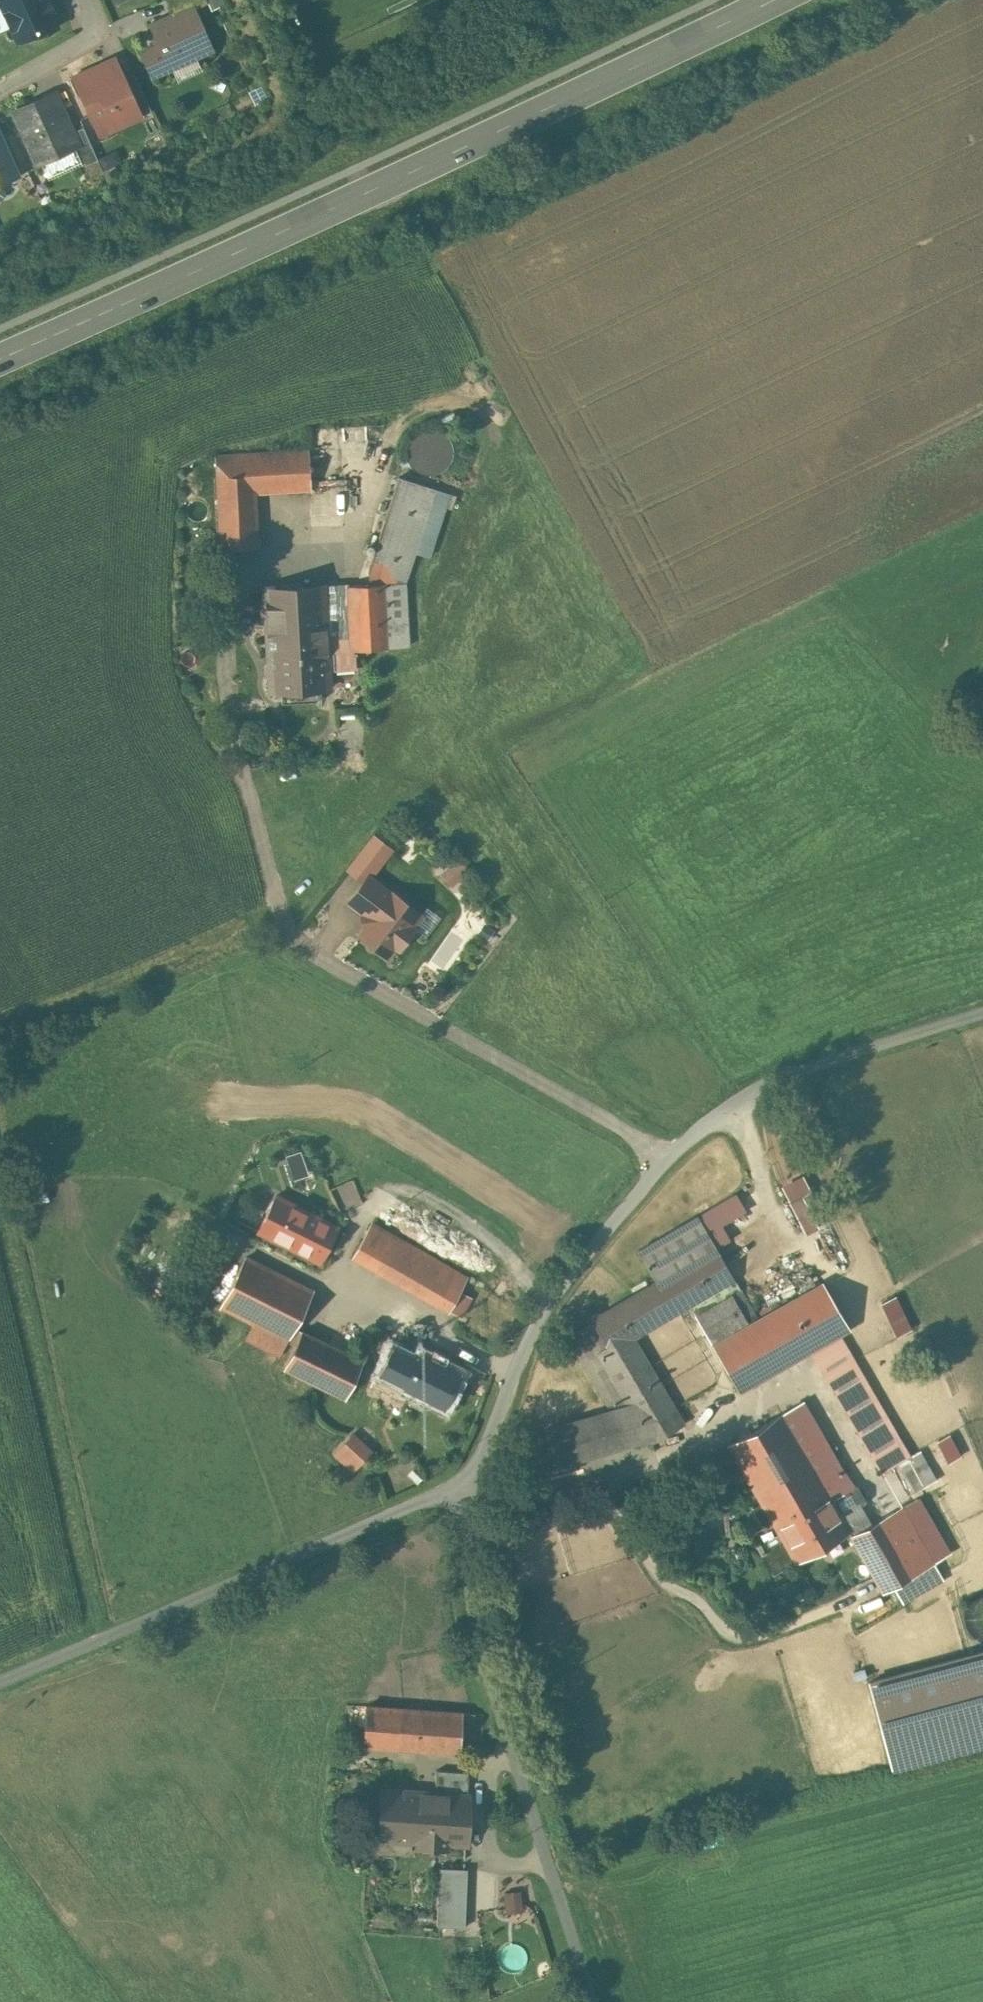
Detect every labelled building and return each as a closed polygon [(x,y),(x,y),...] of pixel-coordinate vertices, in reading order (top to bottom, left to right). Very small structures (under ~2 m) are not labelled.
[(0,1),(0,2),(17,39),(34,31),(35,34),(55,25),(49,11),(52,10),(47,0),(46,0),(44,1),(44,0),(1,0),(0,1)] [(175,14),(191,6),(192,7),(206,1),(206,0),(169,0),(175,14)] [(160,43),(142,52),(152,74),(210,48),(192,7),(191,6),(175,14),(151,24),(160,43)] [(106,61),(73,76),(96,126),(110,119),(113,126),(139,115),(124,82),(117,85),(106,61)] [(150,109),(135,76),(124,82),(139,115),(150,109)] [(53,92),(13,110),(36,163),(77,144),(53,92)] [(15,174),(0,141),(0,181),(15,174)] [(91,146),(76,152),(82,165),(97,159),(91,146)] [(214,452),(215,474),(252,472),(253,489),(309,486),(307,448),(214,452)] [(252,472),(215,474),(218,548),(255,546),(253,489),(252,472)] [(367,571),(368,583),(385,583),(388,647),(407,645),(404,578),(413,551),(433,489),(399,476),(367,571)] [(448,494),(433,489),(413,551),(427,556),(448,494)] [(347,584),(349,623),(349,649),(388,647),(385,583),(368,583),(347,584)] [(347,584),(333,585),(334,598),(325,599),(326,624),(349,623),(347,584)] [(333,585),(262,588),(268,689),(328,687),(327,650),(326,624),(325,599),(334,598),(333,585)] [(349,623),(326,624),(327,650),(349,649),(349,623)] [(391,847),(374,834),(350,865),(367,876),(391,847)] [(471,873),(457,859),(442,875),(455,889),(471,873)] [(389,893),(367,876),(349,901),(368,914),(368,925),(361,934),(386,952),(392,944),(399,948),(413,929),(407,925),(417,912),(405,903),(408,899),(393,888),(389,893)] [(793,1199),(809,1229),(826,1221),(811,1190),(793,1199)] [(336,1227),(275,1196),(258,1230),(319,1260),(336,1227)] [(638,1250),(656,1281),(715,1246),(697,1215),(638,1250)] [(369,1265),(370,1266),(372,1264),(388,1234),(370,1224),(352,1256),(354,1257),(355,1255),(370,1264),(369,1265)] [(466,1278),(388,1234),(372,1264),(370,1266),(448,1310),(466,1278)] [(593,1322),(568,1336),(612,1409),(631,1443),(648,1438),(650,1442),(683,1423),(634,1340),(635,1336),(689,1304),(734,1278),(715,1246),(656,1281),(591,1318),(593,1322)] [(287,1339),(295,1343),(301,1331),(294,1327),(312,1291),(245,1257),(220,1305),(254,1323),(270,1330),(287,1339)] [(734,1278),(689,1304),(712,1344),(757,1319),(734,1278)] [(757,1319),(712,1344),(739,1390),(811,1350),(839,1334),(849,1328),(822,1282),(757,1319)] [(900,1333),(916,1326),(900,1292),(885,1299),(900,1333)] [(246,1338),(262,1346),(270,1330),(254,1323),(246,1338)] [(279,1355),(287,1339),(270,1330),(262,1346),(279,1355)] [(295,1343),(284,1367),(315,1382),(345,1397),(362,1361),(301,1331),(295,1343)] [(839,1334),(811,1350),(881,1473),(910,1457),(909,1456),(839,1334)] [(416,1359),(391,1346),(379,1372),(404,1384),(403,1386),(443,1406),(460,1372),(420,1352),(416,1359)] [(404,1384),(379,1372),(373,1383),(375,1388),(394,1397),(398,1396),(403,1386),(404,1384)] [(820,1480),(840,1469),(801,1402),(781,1413),(820,1480)] [(556,1465),(631,1443),(612,1409),(545,1429),(556,1465)] [(849,1531),(848,1529),(831,1500),(820,1480),(781,1413),(728,1443),(778,1531),(795,1561),(796,1561),(848,1531),(849,1531)] [(953,1431),(940,1439),(951,1459),(965,1452),(953,1431)] [(369,1451),(352,1435),(335,1453),(353,1469),(369,1451)] [(919,1450),(909,1456),(910,1457),(881,1473),(901,1507),(902,1506),(916,1498),(912,1493),(936,1479),(919,1450)] [(840,1469),(820,1480),(831,1500),(851,1489),(840,1469)] [(916,1498),(902,1506),(933,1561),(948,1553),(917,1498),(916,1498)] [(933,1561),(902,1506),(901,1507),(884,1517),(883,1516),(852,1534),(849,1529),(848,1529),(849,1531),(848,1531),(852,1537),(883,1590),(933,1561)] [(772,1573),(795,1561),(778,1531),(755,1544),(772,1573)] [(869,1681),(892,1766),(982,1742),(982,1651),(869,1681)] [(400,1708),(365,1705),(363,1745),(397,1748),(400,1708)] [(462,1712),(400,1708),(397,1748),(459,1752),(462,1712)] [(473,1713),(462,1712),(459,1752),(471,1753),(473,1713)] [(436,1770),(435,1791),(467,1793),(468,1772),(436,1770)] [(435,1791),(381,1787),(378,1839),(466,1845),(468,1793),(467,1793),(435,1791)] [(465,1868),(441,1867),(439,1919),(463,1920),(465,1868)] [(524,1888),(507,1888),(508,1911),(524,1911),(524,1888)]
